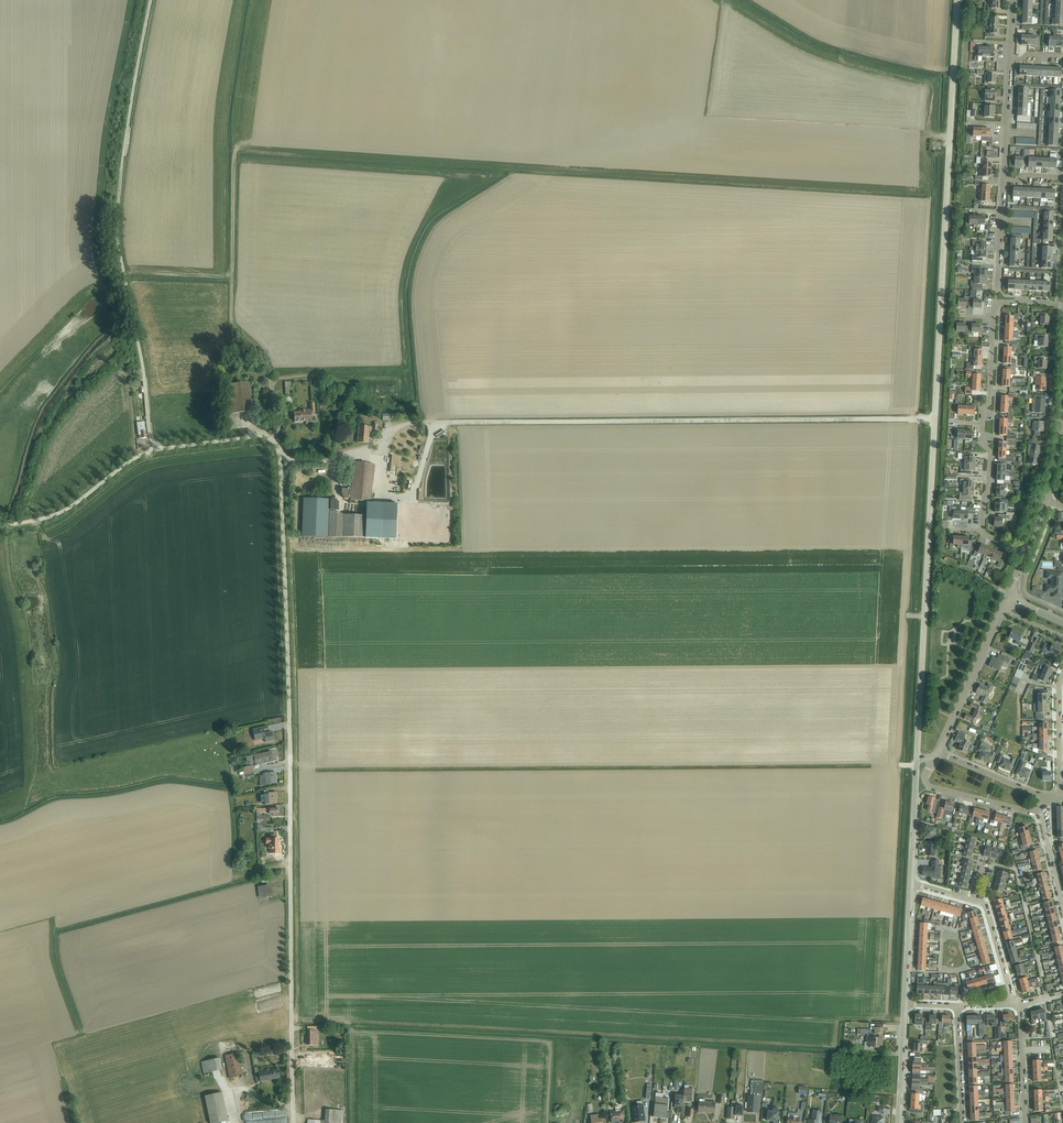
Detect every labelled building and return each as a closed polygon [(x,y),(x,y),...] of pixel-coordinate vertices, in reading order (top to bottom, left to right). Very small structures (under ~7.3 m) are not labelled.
[(1000,1),(991,0),(991,5),(988,5),(987,12),(996,12),(996,9),(1000,9),(1000,1)] [(987,23),(987,26),(999,27),(999,19),(995,19),(995,15),(987,15),(987,18),(990,19),(990,23),(987,23)] [(999,27),(987,26),(986,29),(989,30),(989,34),(986,33),(986,37),(994,38),(994,34),(998,35),(999,27)] [(1056,36),(1057,31),(1057,28),(1049,28),(1049,31),(1053,31),(1053,37),(1049,37),(1048,47),(1056,47),(1056,36)] [(1021,45),(1028,46),(1029,36),(1017,35),(1016,44),(1021,44),(1021,45)] [(1029,36),(1028,46),(1040,46),(1040,38),(1036,38),(1036,36),(1029,36)] [(986,62),(986,58),(986,48),(979,48),(979,53),(975,53),(975,61),(979,61),(979,57),(982,58),(982,62),(986,62)] [(986,48),(986,58),(993,58),(993,62),(997,62),(997,54),(994,54),(994,49),(986,48)] [(1027,67),(1020,66),(1020,68),(1015,67),(1015,76),(1026,76),(1027,67)] [(985,75),(985,79),(984,85),(987,85),(987,83),(996,84),(996,76),(988,76),(988,75),(985,75)] [(985,102),(994,103),(995,92),(985,91),(983,91),(983,94),(985,94),(985,102)] [(985,118),(994,118),(994,107),(985,107),(985,118)] [(1017,109),(1017,122),(1030,123),(1030,117),(1030,114),(1027,114),(1027,110),(1017,109)] [(980,141),(981,140),(982,129),(974,128),(974,136),(966,136),(966,143),(973,144),(973,140),(976,140),(977,141),(980,141)] [(982,129),(981,140),(981,142),(989,142),(989,147),(992,147),(992,137),(989,137),(990,129),(982,129)] [(1015,147),(1015,149),(1022,150),(1022,158),(1025,158),(1026,150),(1026,147),(1015,147)] [(983,164),(983,169),(991,170),(992,162),(984,161),(984,158),(977,158),(977,164),(983,164)] [(976,177),(976,180),(983,181),(983,177),(991,178),(991,170),(983,169),(980,169),(979,174),(980,174),(980,177),(976,177)] [(982,189),(982,194),(990,194),(990,186),(982,186),(983,183),(976,182),(975,186),(979,186),(979,189),(982,189)] [(990,194),(982,194),(981,199),(978,199),(978,201),(974,201),(974,205),(981,205),(981,202),(989,202),(990,194)] [(974,228),(977,228),(978,217),(970,216),(970,222),(966,222),(966,230),(969,230),(970,225),(974,225),(974,228)] [(978,217),(977,228),(980,228),(980,225),(985,226),(984,231),(988,231),(988,223),(985,223),(985,217),(978,217)] [(1010,239),(1010,246),(1020,246),(1020,240),(1023,240),(1023,236),(1012,235),(1012,239),(1010,239)] [(976,247),(976,251),(987,251),(987,245),(984,244),(984,241),(973,241),(973,247),(976,247)] [(987,251),(976,251),(976,255),(973,255),(972,261),(983,261),(983,258),(986,258),(987,251)] [(975,273),(974,277),(985,278),(986,271),(982,271),(982,268),(972,267),(971,273),(975,273)] [(985,278),(974,277),(974,281),(971,281),(971,287),(972,287),(972,291),(982,291),(983,284),(985,285),(985,278)] [(967,305),(970,305),(971,297),(964,296),(964,299),(958,299),(958,307),(966,307),(967,305)] [(971,297),(970,305),(973,306),(973,308),(982,308),(982,300),(976,300),(976,297),(971,297)] [(1040,325),(1049,325),(1049,317),(1044,317),(1044,313),(1036,313),(1036,317),(1040,317),(1040,325)] [(1006,316),(1006,325),(1014,325),(1014,324),(1014,320),(1017,320),(1017,318),(1020,318),(1020,314),(1014,314),(1013,317),(1006,316)] [(963,334),(968,335),(969,328),(965,328),(965,324),(957,323),(957,332),(963,332),(963,334)] [(1006,325),(1005,333),(1013,333),(1013,332),(1013,328),(1016,328),(1016,325),(1014,324),(1014,325),(1006,325)] [(969,328),(968,335),(974,335),(974,333),(980,333),(980,325),(972,325),(972,328),(969,328)] [(1012,344),(1012,345),(1017,345),(1018,345),(1018,341),(1012,341),(1013,335),(1016,336),(1020,336),(1020,333),(1016,333),(1013,332),(1013,333),(1005,333),(1005,341),(1007,341),(1007,344),(1012,344)] [(1035,341),(1034,345),(1039,346),(1039,347),(1048,347),(1048,339),(1045,339),(1045,335),(1035,335),(1035,338),(1036,338),(1036,341),(1035,341)] [(1004,347),(1004,356),(1011,356),(1012,351),(1015,351),(1015,348),(1017,348),(1017,345),(1012,345),(1012,348),(1004,347)] [(971,358),(974,358),(982,359),(982,351),(975,350),(975,347),(969,347),(969,350),(971,350),(971,358)] [(1004,356),(1003,364),(1011,364),(1011,367),(1016,368),(1016,361),(1014,361),(1011,361),(1011,356),(1004,356)] [(1038,368),(1046,369),(1047,361),(1042,361),(1042,357),(1034,357),(1034,360),(1035,360),(1035,364),(1038,364),(1038,368)] [(967,363),(967,366),(967,369),(974,369),(974,366),(982,367),(982,359),(974,358),(974,363),(967,363)] [(1003,370),(1003,379),(1010,379),(1011,375),(1016,375),(1016,371),(1016,368),(1011,367),(1011,371),(1003,370)] [(973,378),(973,383),(981,383),(981,375),(974,375),(974,372),(966,371),(966,378),(973,378)] [(1033,391),(1036,391),(1036,390),(1045,391),(1046,378),(1045,378),(1045,374),(1034,374),(1034,375),(1033,377),(1036,377),(1036,386),(1033,386),(1033,391)] [(1016,391),(1020,391),(1028,391),(1028,387),(1025,387),(1025,388),(1016,387),(1013,387),(1013,384),(1010,383),(1010,379),(1003,379),(1002,387),(1010,387),(1010,390),(1016,391)] [(250,382),(224,385),(228,414),(253,411),(250,382)] [(981,383),(973,383),(973,388),(966,387),(965,394),(972,394),(973,391),(980,391),(981,383)] [(1009,405),(1010,405),(1011,401),(1013,402),(1013,400),(1015,400),(1016,393),(1009,393),(1009,397),(1001,396),(1001,404),(1009,405)] [(958,414),(966,415),(967,407),(962,406),(962,403),(959,403),(959,396),(956,396),(955,406),(959,407),(958,414)] [(967,407),(966,415),(974,415),(975,407),(978,407),(979,396),(975,396),(975,404),(972,404),(972,407),(967,407)] [(1032,399),(1032,412),(1035,413),(1044,413),(1045,400),(1044,400),(1044,396),(1035,396),(1034,399),(1032,399)] [(299,412),(294,413),(295,423),(306,422),(306,424),(312,424),(311,415),(315,414),(315,404),(310,404),(310,410),(304,411),(302,411),(299,411),(299,412)] [(1008,413),(1008,416),(1014,417),(1014,413),(1011,413),(1012,410),(1008,410),(1009,405),(1001,404),(1001,413),(1008,413)] [(1000,419),(1000,427),(1007,428),(1008,423),(1011,423),(1013,423),(1013,420),(1014,417),(1008,416),(1008,419),(1000,419)] [(144,422),(137,423),(138,435),(139,435),(139,439),(146,438),(144,422)] [(1043,432),(1043,423),(1034,422),(1034,431),(1033,436),(1040,436),(1040,431),(1043,432)] [(358,426),(357,443),(358,443),(368,444),(369,444),(369,433),(372,433),(372,426),(371,426),(371,427),(359,426),(358,426)] [(1007,436),(1007,439),(1016,440),(1017,435),(1010,434),(1010,433),(1007,432),(1007,428),(1000,427),(999,435),(1007,436)] [(999,442),(998,450),(1006,450),(1006,446),(1016,446),(1016,440),(1007,439),(1007,442),(999,442)] [(1029,464),(1037,465),(1040,447),(1032,445),(1029,464)] [(1005,462),(1014,462),(1014,456),(1006,456),(1006,450),(998,450),(998,458),(1006,459),(1005,462)] [(965,459),(964,463),(975,464),(976,458),(972,457),(973,454),(962,453),(961,459),(965,459)] [(354,462),(351,500),(371,502),(375,464),(354,462)] [(975,464),(964,463),(964,468),(961,468),(961,473),(972,474),(972,471),(975,471),(975,464)] [(998,465),(997,473),(1014,473),(1014,470),(1010,470),(1006,470),(1006,466),(998,465)] [(1014,477),(1014,473),(997,473),(997,480),(1005,481),(1005,476),(1007,476),(1010,477),(1014,477)] [(964,485),(963,489),(974,489),(974,482),(971,482),(971,479),(961,479),(960,485),(964,485)] [(996,487),(996,493),(996,495),(1006,496),(1006,491),(1004,491),(1004,488),(1007,488),(1007,484),(997,484),(997,487),(996,487)] [(974,489),(963,489),(963,493),(960,493),(960,500),(971,501),(972,496),(974,496),(974,489)] [(303,500),(302,536),(397,540),(399,504),(366,502),(366,516),(343,515),(336,512),(330,512),(330,501),(303,500)] [(1008,504),(1008,500),(999,500),(999,503),(996,503),(995,512),(1004,513),(1005,504),(1008,504)] [(961,512),(961,519),(968,519),(968,513),(973,514),(973,504),(970,504),(970,508),(966,508),(966,512),(961,512)] [(954,519),(961,519),(961,512),(956,511),(956,507),(950,507),(950,512),(954,513),(954,519)] [(1014,519),(1015,515),(998,515),(998,519),(995,518),(994,527),(1002,527),(1003,519),(1014,519)] [(958,548),(961,548),(962,537),(954,537),(954,542),(950,542),(950,550),(954,550),(954,545),(958,545),(958,548)] [(961,548),(961,551),(969,551),(972,551),(973,541),(969,541),(970,537),(962,537),(961,548)] [(978,553),(985,556),(989,547),(982,544),(982,545),(979,543),(973,555),(976,557),(978,553)] [(985,556),(992,559),(996,550),(989,547),(985,556)] [(996,550),(992,559),(999,562),(997,566),(1000,568),(1004,560),(1001,559),(1003,554),(996,550)] [(1043,567),(1055,567),(1055,560),(1043,559),(1043,567)] [(1062,573),(1047,572),(1047,578),(1051,579),(1051,586),(1046,586),(1046,592),(1054,592),(1053,597),(1061,597),(1062,573)] [(1012,630),(1009,637),(1016,640),(1015,644),(1021,647),(1021,648),(1025,650),(1029,641),(1021,638),(1022,635),(1012,630)] [(1027,651),(1032,653),(1036,644),(1031,642),(1027,651)] [(1051,657),(1056,659),(1061,648),(1053,644),(1052,647),(1044,643),(1041,650),(1045,652),(1045,650),(1053,654),(1051,657)] [(988,666),(999,671),(1004,661),(1009,663),(1011,659),(999,654),(997,658),(992,656),(988,666)] [(1044,670),(1042,674),(1049,677),(1052,670),(1051,670),(1052,667),(1039,661),(1038,664),(1041,666),(1040,668),(1044,670)] [(1049,677),(1042,674),(1041,677),(1038,675),(1038,676),(1034,675),(1031,680),(1038,683),(1040,680),(1046,683),(1049,677)] [(979,685),(976,693),(983,696),(980,701),(986,704),(988,698),(991,690),(994,691),(995,687),(993,686),(988,684),(987,687),(984,686),(983,687),(979,685)] [(1038,696),(1038,704),(1047,703),(1047,694),(1043,694),(1043,690),(1036,690),(1036,696),(1038,696)] [(964,719),(975,723),(982,708),(972,703),(970,706),(975,709),(972,717),(966,714),(964,719)] [(1047,703),(1038,704),(1035,704),(1035,712),(1036,711),(1036,719),(1044,719),(1044,713),(1047,713),(1047,703)] [(268,726),(252,729),(255,741),(264,739),(265,743),(274,741),(272,732),(264,733),(264,731),(269,730),(268,726)] [(966,753),(970,743),(963,740),(965,734),(959,731),(957,736),(954,734),(951,740),(958,743),(958,742),(961,743),(958,750),(966,753)] [(1041,754),(1044,754),(1044,751),(1047,751),(1047,744),(1040,744),(1036,744),(1033,744),(1033,752),(1038,754),(1041,754)] [(984,760),(991,763),(995,753),(992,752),(991,754),(986,752),(988,749),(980,746),(978,751),(981,752),(978,758),(984,761),(984,760)] [(269,752),(265,753),(267,763),(277,761),(276,756),(277,756),(276,750),(274,751),(274,749),(268,750),(269,752)] [(265,753),(246,757),(247,762),(249,761),(250,764),(253,763),(253,764),(255,763),(256,765),(267,763),(265,753)] [(1007,770),(1010,771),(1016,758),(1012,756),(1010,760),(1003,757),(1004,755),(1000,753),(997,762),(1000,764),(999,767),(1002,768),(1002,769),(1007,771),(1007,770)] [(1032,765),(1026,763),(1022,761),(1016,774),(1022,776),(1022,777),(1026,779),(1026,778),(1027,779),(1031,770),(1030,770),(1031,768),(1032,765)] [(242,775),(254,773),(252,766),(243,768),(244,772),(239,773),(240,776),(242,775)] [(1043,772),(1043,780),(1051,780),(1051,772),(1046,772),(1046,769),(1041,769),(1041,772),(1043,772)] [(254,773),(242,775),(243,779),(245,779),(246,781),(248,781),(248,778),(255,776),(254,773)] [(262,775),(259,775),(259,785),(271,785),(270,783),(276,783),(276,773),(262,774),(262,775)] [(264,795),(259,795),(260,804),(277,803),(276,799),(277,799),(277,793),(268,793),(268,794),(264,794),(264,795)] [(929,811),(936,813),(938,803),(935,802),(936,799),(928,797),(927,804),(930,805),(929,811)] [(939,807),(937,818),(945,820),(946,815),(951,816),(952,812),(954,804),(946,802),(944,808),(939,807)] [(257,818),(255,818),(255,821),(257,821),(257,822),(261,822),(261,820),(269,819),(269,815),(260,815),(260,812),(267,811),(267,814),(269,814),(273,814),(273,817),(277,817),(277,816),(282,816),(282,813),(283,812),(283,810),(282,809),(282,805),(276,805),(276,808),(269,808),(256,809),(257,818)] [(955,816),(954,817),(956,817),(957,816),(958,817),(961,817),(962,814),(966,815),(969,815),(970,816),(971,811),(968,810),(968,807),(961,805),(960,809),(956,808),(955,815),(955,816)] [(982,811),(975,809),(973,816),(977,817),(975,825),(978,825),(979,821),(982,811)] [(978,825),(981,826),(982,822),(986,823),(987,823),(988,820),(989,813),(982,811),(979,821),(978,825)] [(992,817),(990,823),(994,824),(994,822),(998,823),(996,828),(1000,829),(1003,816),(996,814),(995,818),(992,817)] [(1000,829),(1000,830),(1002,831),(1004,824),(1009,825),(1009,828),(1012,829),(1013,822),(1010,821),(1011,818),(1003,816),(1000,829)] [(1020,830),(1021,837),(1030,835),(1028,827),(1024,828),(1023,824),(1016,826),(1017,831),(1020,830)] [(925,838),(936,839),(936,828),(925,827),(925,838)] [(1030,835),(1021,837),(1023,845),(1021,845),(1022,850),(1029,848),(1029,845),(1032,844),(1030,835)] [(967,836),(965,843),(975,845),(976,838),(967,836)] [(271,848),(270,848),(270,854),(272,854),(272,856),(279,856),(279,845),(278,845),(278,838),(271,838),(271,848)] [(965,843),(963,849),(973,852),(975,845),(965,843)] [(983,856),(990,858),(992,848),(985,846),(983,856)] [(990,858),(996,859),(999,850),(992,848),(990,858)] [(973,852),(963,849),(962,856),(971,858),(973,852)] [(999,850),(996,859),(1003,861),(1006,851),(999,850)] [(1030,852),(1020,854),(1021,857),(1030,855),(1031,859),(1039,857),(1037,850),(1030,852)] [(1020,865),(1017,866),(1018,868),(1019,868),(1021,868),(1040,863),(1039,857),(1031,859),(1032,862),(1026,864),(1020,865)] [(923,867),(923,876),(931,876),(931,879),(941,879),(941,865),(938,865),(938,860),(932,860),(932,867),(923,867)] [(964,860),(962,866),(972,869),(973,862),(964,860)] [(1042,870),(1040,863),(1021,868),(1019,868),(1020,870),(1023,869),(1027,868),(1027,869),(1034,867),(1035,872),(1042,870)] [(962,866),(960,873),(970,875),(972,869),(962,866)] [(998,871),(996,877),(1006,880),(1008,873),(998,871)] [(960,873),(959,880),(968,882),(970,875),(960,873)] [(996,877),(995,884),(1004,886),(1006,880),(996,877)] [(1048,885),(1046,879),(1039,880),(1037,881),(1033,882),(1033,884),(1039,883),(1040,887),(1048,885)] [(959,880),(957,886),(967,888),(968,882),(959,880)] [(1004,886),(995,884),(993,890),(1002,893),(1004,886)] [(271,885),(258,887),(259,899),(272,897),(271,885)] [(1035,892),(1036,895),(1049,892),(1048,885),(1040,887),(1041,891),(1035,892)] [(1049,892),(1036,895),(1036,897),(1042,896),(1043,900),(1051,898),(1049,892)] [(921,906),(927,907),(930,900),(923,898),(921,906)] [(1002,899),(994,901),(996,908),(1004,905),(1002,899)] [(927,907),(934,909),(936,902),(930,900),(927,907)] [(996,908),(998,914),(1005,912),(1005,909),(1018,905),(1017,901),(1010,903),(1007,904),(996,908)] [(1045,910),(1053,908),(1052,901),(1044,903),(1044,906),(1041,907),(1042,908),(1037,909),(1038,912),(1045,910)] [(934,909),(941,911),(943,904),(936,902),(934,909)] [(941,911),(947,913),(949,906),(943,904),(941,911)] [(947,913),(954,915),(956,908),(949,906),(947,913)] [(956,908),(954,915),(960,917),(962,909),(956,908)] [(1053,908),(1045,910),(1046,913),(1043,914),(1043,915),(1039,916),(1039,915),(1032,916),(1033,920),(1047,916),(1047,917),(1055,915),(1053,908)] [(970,920),(977,918),(975,911),(967,914),(966,916),(964,915),(962,919),(963,922),(967,921),(970,920)] [(998,914),(1000,921),(1007,918),(1005,912),(998,914)] [(1047,917),(1048,923),(1056,921),(1055,915),(1047,917)] [(972,926),(979,924),(977,918),(970,920),(972,926)] [(1000,921),(1002,927),(1009,925),(1007,918),(1000,921)] [(1048,923),(1050,930),(1058,928),(1056,921),(1048,923)] [(974,933),(981,931),(979,924),(972,926),(973,930),(970,931),(970,930),(961,933),(962,936),(971,934),(971,933),(974,932),(974,933)] [(1002,927),(1004,934),(1011,931),(1009,925),(1002,927)] [(1011,931),(1004,934),(1005,940),(1013,938),(1012,935),(1026,931),(1025,928),(1011,931)] [(1050,930),(1052,936),(1060,934),(1058,928),(1050,930)] [(975,939),(983,937),(981,931),(974,933),(975,939)] [(1060,934),(1052,936),(1052,939),(1049,940),(1049,941),(1045,942),(1046,944),(1042,945),(1043,949),(1049,947),(1048,944),(1053,943),(1061,941),(1060,934)] [(977,946),(985,944),(983,937),(975,939),(977,946)] [(1006,943),(1008,950),(1015,949),(1014,945),(1023,942),(1022,939),(1006,943)] [(979,952),(987,950),(985,944),(977,946),(979,952)] [(1062,953),(1062,949),(1062,946),(1054,948),(1055,951),(1042,954),(1042,958),(1056,955),(1062,953)] [(1008,950),(1010,957),(1017,955),(1015,949),(1008,950)] [(981,959),(988,956),(987,950),(979,952),(981,959)] [(1058,961),(1062,960),(1062,953),(1056,955),(1057,958),(1043,961),(1044,965),(1058,961)] [(1017,955),(1010,957),(1012,964),(1019,962),(1028,959),(1027,956),(1018,958),(1017,955)] [(978,959),(974,960),(975,964),(982,962),(983,965),(990,963),(988,956),(981,959),(978,959)] [(1020,972),(1021,976),(1027,974),(1029,974),(1028,970),(1032,969),(1031,966),(1024,968),(1023,964),(1015,966),(1017,973),(1020,972)] [(984,972),(985,977),(987,984),(995,982),(992,975),(991,971),(989,972),(989,969),(991,968),(990,966),(983,968),(984,972)] [(975,988),(981,986),(979,978),(976,979),(974,973),(976,973),(975,970),(970,971),(971,973),(975,988)] [(970,981),(966,982),(968,989),(975,988),(971,973),(968,974),(970,981)] [(1019,980),(1021,987),(1039,982),(1039,981),(1038,978),(1028,981),(1027,978),(1028,977),(1027,974),(1021,976),(1022,979),(1019,980)] [(1062,981),(1062,974),(1061,975),(1061,977),(1058,978),(1059,979),(1054,980),(1055,983),(1062,981)] [(979,978),(981,986),(987,984),(985,977),(979,978)] [(1041,981),(1039,981),(1039,982),(1021,987),(1023,994),(1031,991),(1030,988),(1036,986),(1037,988),(1042,986),(1041,981)] [(955,988),(951,987),(950,995),(957,996),(958,996),(958,995),(962,995),(960,984),(955,984),(955,988)] [(1044,1009),(1037,1010),(1039,1018),(1043,1018),(1043,1022),(1047,1021),(1046,1017),(1044,1009)] [(1039,1018),(1037,1010),(1031,1012),(1033,1020),(1031,1020),(1032,1024),(1036,1023),(1035,1019),(1039,1018)] [(915,1022),(915,1025),(922,1025),(925,1025),(926,1022),(926,1018),(923,1018),(923,1015),(915,1014),(915,1022)] [(932,1024),(936,1024),(937,1015),(929,1015),(929,1022),(926,1022),(925,1025),(925,1029),(932,1030),(932,1024)] [(995,1015),(987,1015),(987,1023),(992,1023),(992,1026),(995,1026),(995,1040),(1001,1039),(1000,1026),(997,1026),(997,1022),(995,1022),(995,1015)] [(1003,1021),(1000,1021),(1000,1027),(1001,1027),(1001,1030),(1005,1030),(1005,1027),(1008,1027),(1008,1023),(1011,1023),(1011,1015),(1003,1015),(1003,1021)] [(939,1021),(939,1026),(938,1039),(941,1039),(941,1036),(941,1034),(942,1035),(943,1026),(944,1027),(944,1026),(949,1026),(949,1016),(942,1016),(942,1021),(939,1021)] [(981,1016),(974,1016),(974,1024),(979,1024),(979,1033),(979,1037),(984,1036),(984,1033),(984,1023),(982,1024),(981,1016)] [(878,1033),(883,1033),(883,1025),(871,1024),(870,1029),(861,1029),(857,1029),(857,1030),(855,1030),(855,1032),(857,1032),(857,1033),(861,1033),(861,1034),(865,1034),(867,1034),(878,1035),(878,1033)] [(317,1027),(307,1027),(307,1045),(318,1045),(318,1030),(317,1030),(317,1027)] [(878,1035),(867,1034),(867,1038),(866,1038),(866,1042),(865,1042),(864,1047),(868,1047),(868,1048),(883,1048),(883,1038),(883,1033),(878,1033),(878,1035)] [(926,1044),(928,1044),(929,1041),(914,1040),(914,1051),(922,1052),(922,1048),(926,1048),(926,1044)] [(239,1053),(225,1056),(229,1078),(236,1077),(243,1076),(243,1073),(245,1073),(245,1071),(247,1071),(246,1063),(241,1064),(239,1053)] [(913,1061),(913,1067),(935,1068),(935,1063),(930,1063),(929,1065),(921,1065),(921,1058),(914,1057),(914,1061),(913,1061)] [(216,1059),(201,1062),(204,1074),(211,1072),(217,1071),(223,1070),(220,1058),(216,1059)] [(257,1067),(254,1068),(256,1082),(260,1081),(260,1082),(280,1078),(278,1069),(259,1073),(257,1067)] [(746,1103),(746,1109),(748,1109),(748,1112),(758,1113),(759,1096),(758,1096),(758,1094),(763,1094),(764,1082),(763,1082),(763,1080),(751,1080),(751,1082),(750,1094),(751,1094),(751,1095),(748,1095),(747,1103),(746,1103)] [(929,1083),(912,1082),(912,1090),(924,1091),(924,1088),(920,1088),(920,1085),(928,1086),(929,1083)] [(799,1087),(798,1094),(804,1095),(804,1096),(807,1096),(807,1095),(808,1088),(799,1087)] [(684,1093),(683,1102),(692,1102),(694,1102),(694,1089),(684,1088),(684,1093)] [(818,1093),(818,1096),(822,1097),(821,1100),(826,1100),(827,1094),(828,1094),(828,1090),(823,1089),(822,1094),(818,1093)] [(912,1093),(911,1101),(919,1102),(922,1102),(922,1093),(923,1091),(916,1090),(916,1094),(912,1093)] [(204,1096),(210,1122),(218,1122),(228,1121),(222,1093),(215,1094),(204,1096)] [(683,1102),(684,1093),(680,1093),(680,1095),(675,1094),(675,1105),(675,1108),(678,1109),(677,1113),(682,1114),(683,1102)] [(719,1096),(718,1104),(724,1104),(725,1103),(727,1103),(727,1098),(725,1098),(725,1094),(721,1094),(721,1096),(719,1096)] [(247,1095),(244,1099),(260,1108),(263,1104),(247,1095)] [(657,1117),(660,1118),(662,1098),(656,1097),(654,1111),(654,1115),(654,1117),(657,1117)] [(663,1118),(667,1118),(667,1117),(667,1112),(669,1099),(662,1098),(660,1118),(663,1118)] [(699,1102),(698,1112),(704,1113),(704,1112),(707,1112),(707,1113),(715,1113),(716,1102),(705,1101),(705,1100),(700,1099),(699,1102)] [(637,1105),(632,1106),(634,1122),(645,1121),(643,1105),(642,1101),(637,1102),(637,1105)] [(728,1107),(727,1119),(735,1120),(735,1116),(736,1105),(736,1101),(732,1101),(732,1107),(728,1107)] [(919,1102),(911,1101),(911,1109),(915,1109),(915,1112),(923,1113),(923,1110),(924,1110),(925,1107),(923,1107),(923,1105),(919,1105),(919,1102)] [(736,1105),(735,1116),(743,1116),(744,1106),(736,1105)] [(1003,1105),(996,1106),(994,1106),(994,1109),(1007,1109),(1007,1112),(1005,1112),(1006,1115),(1011,1115),(1011,1112),(1015,1112),(1015,1105),(1003,1106),(1003,1105)] [(287,1109),(266,1110),(267,1122),(288,1122),(287,1109)] [(308,1122),(343,1122),(344,1110),(325,1109),(324,1121),(308,1120),(308,1122)] [(610,1112),(612,1122),(619,1122),(620,1122),(624,1122),(625,1122),(625,1121),(626,1121),(624,1110),(620,1110),(620,1109),(616,1110),(616,1111),(610,1112)] [(767,1121),(773,1122),(778,1122),(779,1109),(773,1109),(773,1111),(768,1111),(767,1121)] [(808,1122),(820,1122),(822,1112),(812,1111),(811,1120),(809,1120),(808,1122)] [(787,1122),(799,1122),(800,1118),(798,1118),(798,1114),(788,1113),(787,1122)] [(979,1113),(979,1114),(971,1114),(971,1121),(979,1120),(979,1117),(983,1117),(983,1116),(992,1115),(992,1113),(979,1113)] [(602,1118),(599,1119),(598,1114),(591,1115),(592,1122),(603,1122),(602,1118)] [(829,1122),(841,1122),(842,1118),(833,1117),(834,1115),(830,1115),(829,1122)]
